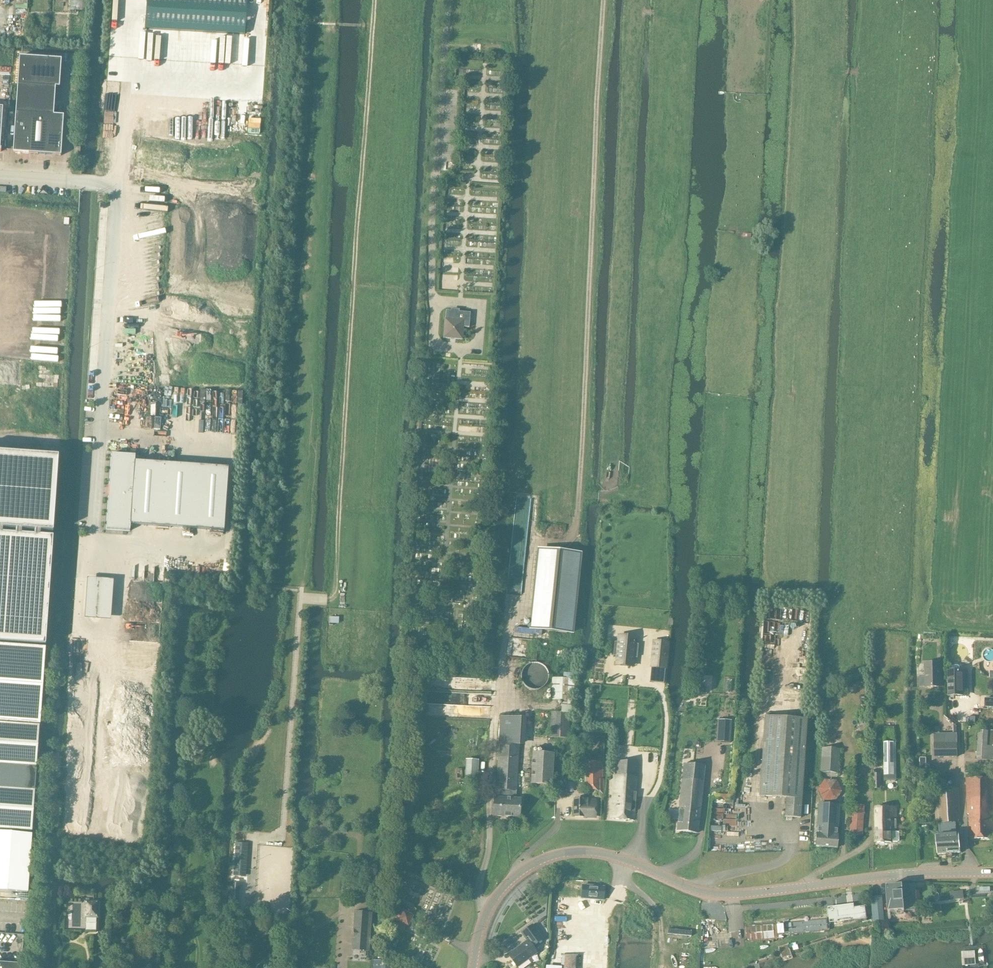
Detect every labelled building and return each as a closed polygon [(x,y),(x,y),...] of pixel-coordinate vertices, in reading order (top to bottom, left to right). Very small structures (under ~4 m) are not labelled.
[(144,28),(245,34),(248,0),(146,0),(144,28)] [(19,57),(17,85),(30,86),(59,88),(61,60),(19,57)] [(17,85),(15,113),(28,114),(31,114),(47,115),(53,115),(55,87),(30,86),(17,85)] [(15,113),(13,153),(29,154),(29,149),(29,144),(31,114),(28,114),(15,113)] [(29,149),(29,154),(45,155),(45,151),(47,115),(31,114),(29,144),(29,149)] [(45,151),(45,155),(61,156),(63,116),(53,115),(47,115),(45,151)] [(445,319),(443,338),(462,340),(463,327),(469,328),(470,313),(459,312),(459,316),(451,316),(451,311),(446,311),(445,319)] [(52,533),(57,458),(0,454),(0,529),(52,533)] [(111,454),(106,529),(127,531),(130,531),(130,525),(183,529),(224,531),(228,468),(187,466),(135,462),(135,456),(131,456),(111,454)] [(45,648),(52,538),(0,535),(0,646),(45,648)] [(539,551),(531,628),(571,632),(579,555),(539,551)] [(115,585),(90,583),(87,620),(112,622),(115,585)] [(614,642),(613,650),(615,651),(614,666),(631,668),(632,658),(635,658),(635,653),(637,653),(638,644),(636,644),(637,638),(617,636),(616,642),(614,642)] [(650,654),(649,668),(667,670),(670,643),(656,641),(655,654),(650,654)] [(40,724),(45,648),(0,646),(0,721),(40,724)] [(925,688),(942,688),(941,662),(924,662),(924,675),(919,676),(920,687),(925,687),(925,688)] [(548,677),(548,676),(548,674),(547,672),(546,669),(545,667),(542,665),(540,664),(538,663),(535,663),(532,663),(530,664),(528,665),(526,666),(524,668),(523,671),(522,673),(521,676),(522,678),(522,681),(524,683),(525,685),(527,687),(530,688),(532,689),(535,689),(537,689),(540,688),(543,687),(544,685),(546,683),(547,681),(548,679),(548,677)] [(951,670),(947,670),(948,696),(963,696),(962,670),(960,670),(960,667),(958,665),(952,666),(950,667),(951,670)] [(552,678),(551,701),(561,701),(561,713),(552,712),(551,737),(568,738),(569,713),(573,713),(574,679),(572,679),(572,673),(563,673),(562,678),(552,678)] [(984,707),(992,708),(992,698),(985,698),(984,707)] [(494,798),(493,816),(519,817),(520,799),(516,799),(519,748),(519,745),(525,745),(526,717),(500,716),(498,747),(496,798),(494,798)] [(764,717),(759,797),(786,798),(784,817),(800,818),(806,719),(764,717)] [(730,721),(717,720),(716,742),(729,743),(730,743),(731,721),(730,721)] [(32,831),(35,790),(39,725),(0,723),(0,829),(32,831)] [(978,731),(977,760),(992,760),(992,731),(978,731)] [(894,742),(884,742),(884,766),(884,775),(895,775),(895,773),(894,742)] [(957,743),(934,743),(934,757),(958,757),(957,743)] [(822,748),(820,772),(838,773),(839,749),(822,748)] [(532,753),(531,784),(552,785),(553,754),(532,753)] [(465,759),(464,785),(477,785),(478,760),(465,759)] [(587,762),(587,780),(587,784),(591,788),(594,788),(604,794),(604,780),(598,780),(598,762),(587,762)] [(634,820),(638,763),(616,762),(612,801),(611,819),(634,820)] [(683,764),(676,832),(698,834),(698,833),(705,766),(683,764)] [(967,781),(967,786),(968,814),(970,814),(970,838),(992,838),(992,780),(967,781)] [(936,823),(960,821),(959,789),(933,790),(936,823)] [(575,800),(574,817),(595,817),(595,800),(575,800)] [(818,804),(816,846),(836,848),(839,806),(818,804)] [(851,806),(849,834),(862,834),(864,806),(851,806)] [(896,807),(876,807),(876,843),(892,843),(892,842),(898,842),(899,840),(899,834),(897,832),(896,832),(896,807)] [(32,835),(0,833),(0,891),(27,893),(32,835)] [(938,855),(960,853),(958,835),(936,837),(938,855)] [(902,884),(886,886),(888,912),(905,910),(917,910),(915,884),(909,885),(903,885),(902,884)] [(581,898),(591,899),(603,900),(604,887),(582,886),(581,898)] [(872,908),(872,917),(873,920),(880,919),(886,919),(884,898),(872,898),(872,908)] [(823,911),(831,910),(830,899),(822,900),(823,911)] [(85,918),(96,918),(98,918),(98,902),(85,902),(85,918)] [(865,904),(833,909),(835,919),(866,914),(865,904)] [(393,919),(394,919),(398,921),(400,922),(398,927),(403,930),(406,925),(407,926),(408,924),(411,919),(412,917),(410,916),(412,910),(407,908),(405,913),(403,912),(397,909),(392,910),(390,914),(393,919)] [(828,919),(746,927),(748,942),(778,939),(777,935),(828,929),(828,919)] [(528,940),(507,955),(517,967),(537,953),(532,947),(534,946),(542,940),(532,925),(521,933),(525,939),(528,937),(529,939),(528,940)] [(353,929),(353,938),(362,939),(361,951),(370,951),(371,930),(353,929)] [(577,956),(569,955),(562,955),(561,967),(549,966),(547,966),(546,967),(576,967),(577,956)]
